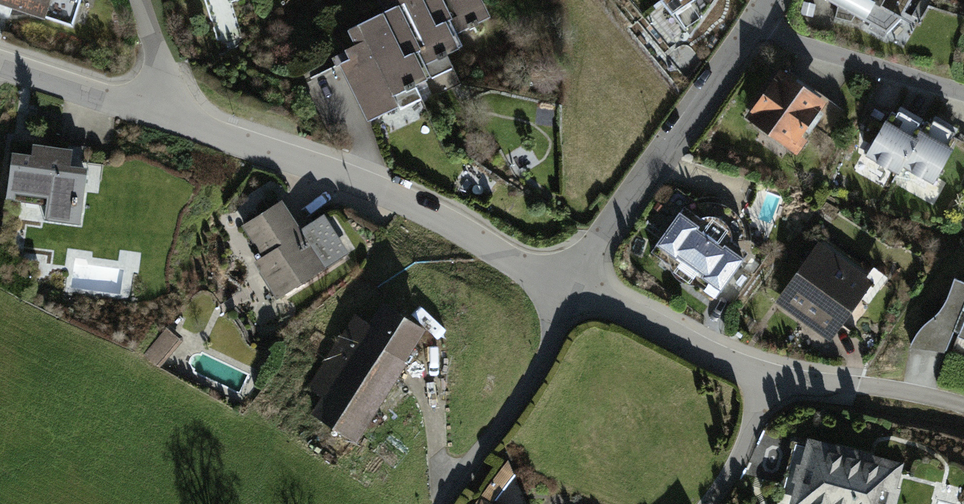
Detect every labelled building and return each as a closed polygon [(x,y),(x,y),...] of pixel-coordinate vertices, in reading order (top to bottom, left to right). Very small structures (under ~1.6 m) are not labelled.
[(76,30),(85,0),(0,0),(0,5),(76,30)] [(376,8),(383,21),(412,76),(458,52),(450,35),(431,0),(391,0),(376,8)] [(450,35),(496,11),(490,0),(431,0),(450,35)] [(693,33),(715,0),(666,0),(693,33)] [(822,1),(886,36),(902,19),(912,0),(823,0),(822,1)] [(383,21),(336,45),(372,114),(419,90),(412,76),(383,21)] [(835,108),(784,71),(744,126),(794,163),(835,108)] [(962,145),(901,110),(865,174),(926,209),(962,145)] [(31,163),(13,160),(8,202),(49,206),(47,225),(84,229),(90,177),(72,175),(74,156),(32,151),(31,163)] [(299,232),(284,207),(240,232),(280,300),(364,251),(339,209),(299,232)] [(750,263),(680,214),(653,252),(724,302),(750,263)] [(837,344),(879,288),(827,249),(784,305),(837,344)] [(951,282),(950,302),(928,328),(916,339),(916,357),(956,363),(963,350),(963,285),(951,282)] [(430,334),(388,307),(372,330),(362,323),(310,401),(363,436),(430,334)] [(164,330),(143,354),(158,367),(179,343),(164,330)] [(812,444),(797,503),(896,503),(905,467),(812,444)]
